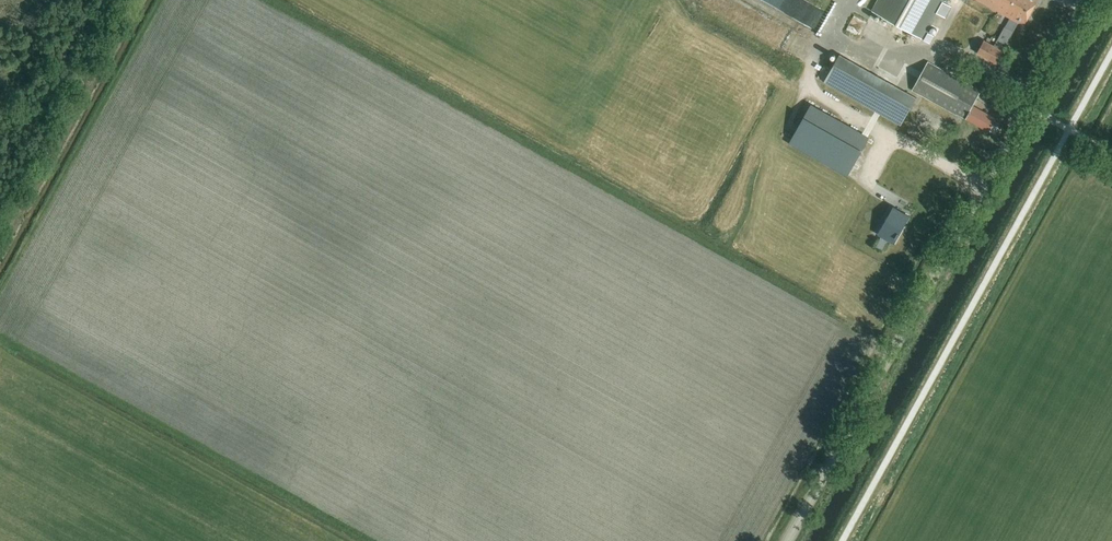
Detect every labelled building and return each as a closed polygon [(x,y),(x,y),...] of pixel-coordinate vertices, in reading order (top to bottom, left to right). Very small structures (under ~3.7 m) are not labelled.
[(873,12),(923,40),(927,32),(938,14),(946,18),(952,7),(944,2),(945,0),(880,0),(873,12)] [(1025,26),(1039,0),(978,0),(1025,26)] [(1004,51),(1004,50),(1014,32),(1006,27),(995,46),(985,40),(978,54),(997,64),(1004,51)] [(927,32),(923,40),(930,44),(934,36),(927,32)] [(917,99),(840,55),(825,83),(902,126),(917,99)] [(981,91),(939,68),(929,62),(914,90),(990,132),(997,119),(973,106),(981,91)] [(790,141),(847,173),(866,138),(809,106),(790,141)] [(926,140),(929,133),(914,126),(910,132),(926,140)] [(908,172),(915,159),(909,156),(902,169),(908,172)] [(878,234),(878,235),(894,244),(895,243),(904,227),(910,216),(894,207),(887,219),(878,234)]
